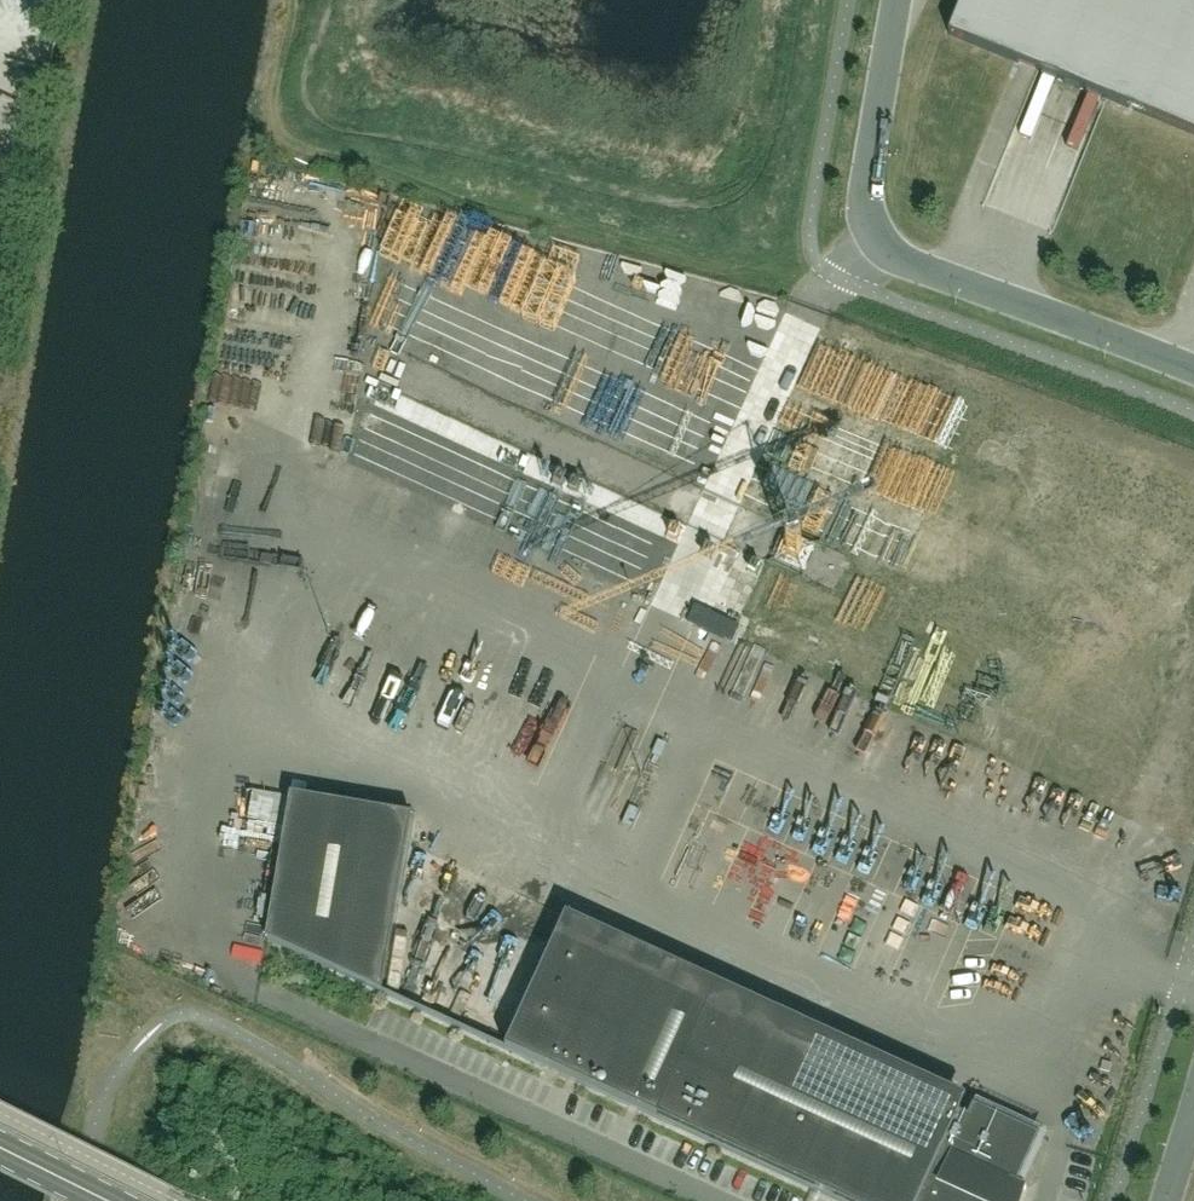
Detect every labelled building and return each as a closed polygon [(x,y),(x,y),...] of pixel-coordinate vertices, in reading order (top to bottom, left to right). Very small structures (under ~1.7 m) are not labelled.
[(949,35),(1193,134),(1193,0),(963,0),(949,35)] [(1103,779),(1099,789),(1124,797),(1127,786),(1103,779)] [(737,886),(756,893),(761,879),(743,872),(737,886)] [(1024,1189),(1027,1190),(1027,1189),(1017,1186),(1039,1136),(973,1106),(968,1117),(960,1114),(961,1111),(924,1094),(920,1104),(557,937),(506,1049),(838,1200),(1020,1200),(1024,1189)]
